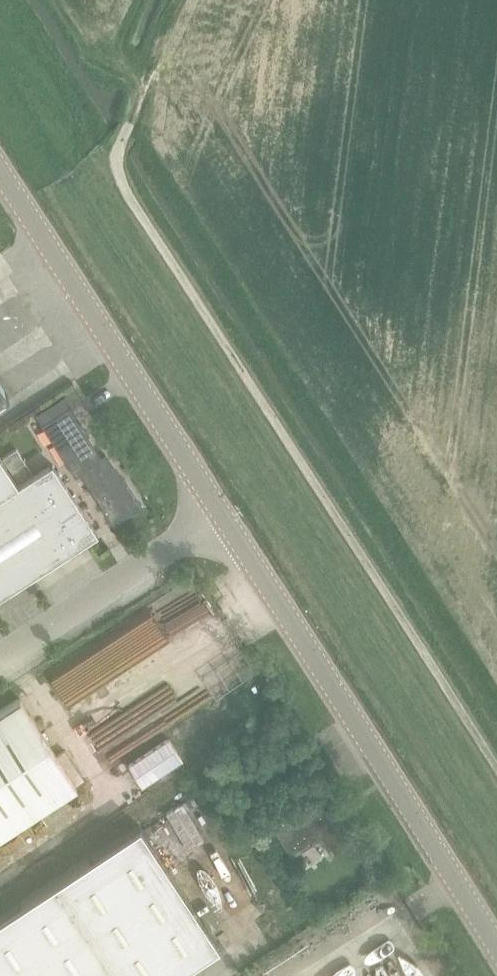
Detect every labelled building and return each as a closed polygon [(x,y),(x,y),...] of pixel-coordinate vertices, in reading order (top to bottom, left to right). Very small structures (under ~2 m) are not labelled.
[(76,475),(81,472),(101,458),(69,408),(43,425),(76,475)] [(114,523),(139,506),(105,454),(101,458),(81,472),(114,523)] [(29,577),(32,576),(86,541),(87,540),(97,533),(51,463),(31,476),(17,485),(9,472),(0,458),(0,596),(29,577)] [(75,785),(75,784),(83,779),(64,750),(56,755),(19,698),(0,711),(0,834),(75,785)] [(142,788),(183,761),(168,738),(127,765),(142,788)] [(348,845),(318,800),(273,829),(291,857),(320,838),(331,856),(348,845)] [(53,880),(0,915),(0,975),(167,975),(217,944),(138,824),(53,880)] [(426,950),(411,954),(417,975),(434,975),(426,950)]
